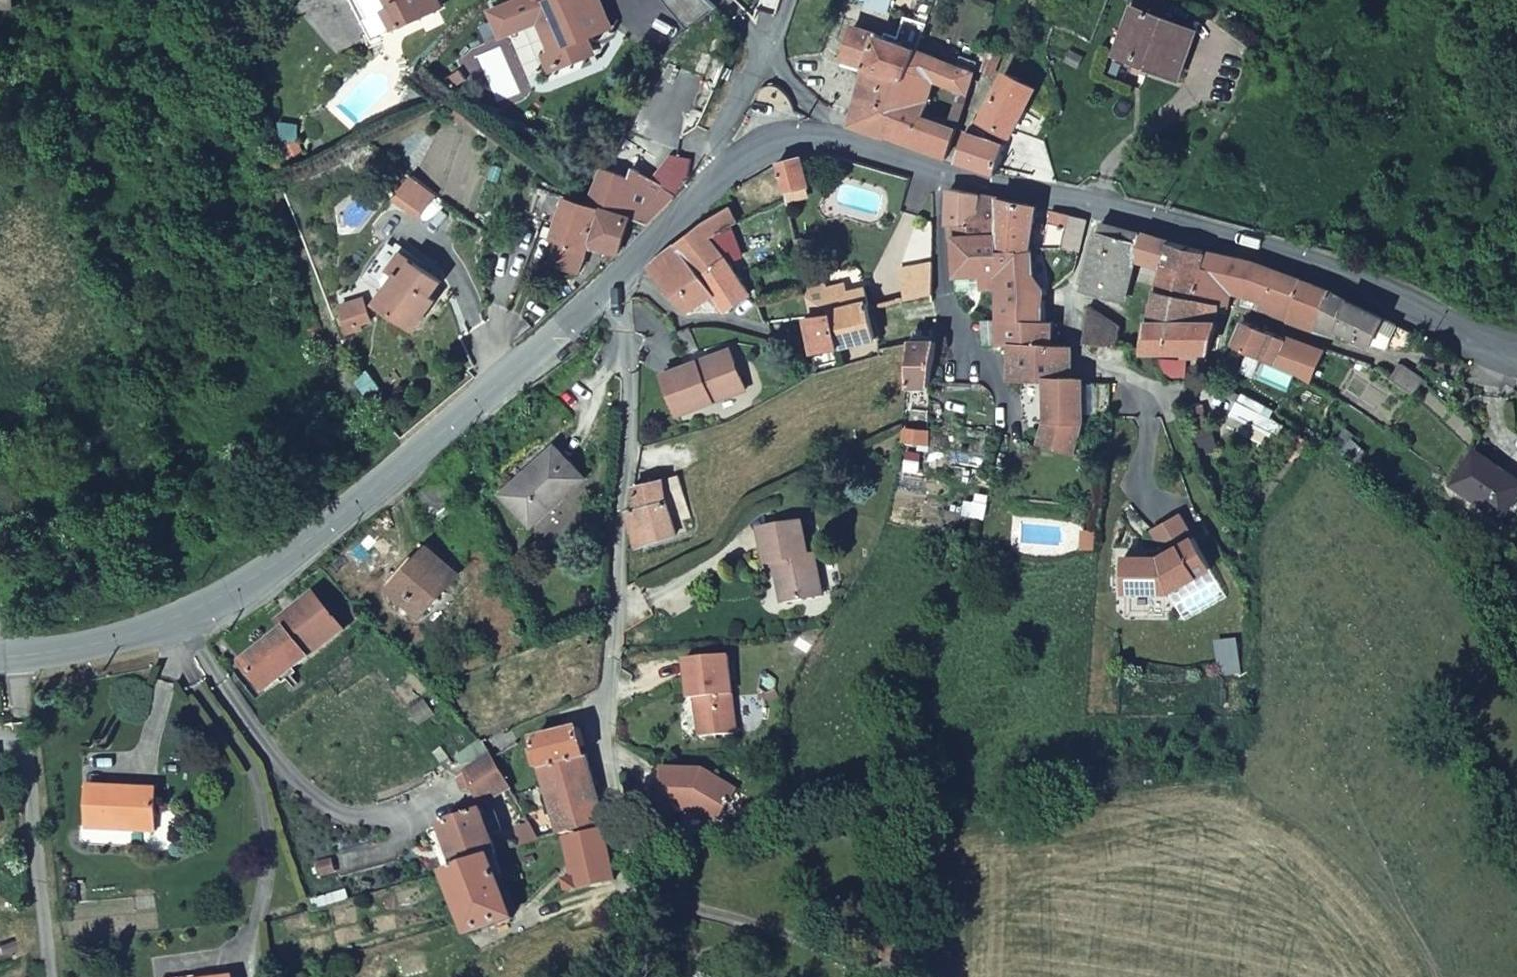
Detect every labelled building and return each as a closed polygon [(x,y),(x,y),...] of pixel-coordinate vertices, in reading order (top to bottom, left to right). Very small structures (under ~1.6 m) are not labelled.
[(376,40),(444,5),(442,0),(356,0),(376,40)] [(551,64),(558,60),(533,0),(523,0),(551,64)] [(558,60),(588,49),(582,33),(611,21),(602,0),(533,0),(558,60)] [(1191,30),(1131,5),(1110,51),(1172,73),(1191,30)] [(854,26),(844,58),(869,68),(904,81),(905,76),(914,50),(854,26)] [(977,56),(980,48),(970,44),(968,52),(977,56)] [(950,63),(914,50),(905,76),(929,84),(955,94),(954,101),(963,104),(976,61),(954,53),(950,63)] [(869,68),(851,123),(885,135),(904,81),(869,68)] [(999,144),(1005,134),(1032,88),(1005,74),(977,122),(985,127),(982,135),(999,144)] [(904,81),(885,135),(946,157),(963,104),(954,101),(945,122),(920,113),(929,84),(905,76),(904,81)] [(991,173),(995,169),(1002,150),(979,143),(982,135),(965,125),(953,159),(991,173)] [(810,195),(802,164),(777,169),(789,211),(803,206),(801,197),(810,195)] [(634,181),(604,167),(588,201),(606,207),(620,212),(634,181)] [(442,195),(418,177),(399,200),(423,219),(442,195)] [(537,213),(545,188),(532,185),(523,213),(536,218),(537,213)] [(537,213),(556,219),(550,232),(561,236),(553,258),(583,269),(591,247),(593,241),(597,231),(606,207),(588,201),(546,187),(545,188),(537,213)] [(976,200),(947,192),(946,233),(956,234),(971,235),(976,200)] [(1002,255),(1021,257),(1032,215),(976,200),(971,235),(991,237),(1003,237),(1002,255)] [(593,241),(616,250),(631,215),(620,212),(606,207),(597,231),(593,241)] [(731,216),(688,237),(678,248),(702,280),(731,264),(717,243),(739,231),(731,216)] [(1056,265),(1065,223),(1047,218),(1036,262),(1056,265)] [(1084,228),(1065,223),(1056,265),(1074,267),(1084,228)] [(1136,277),(1141,244),(1099,232),(1084,301),(1089,304),(1130,309),(1136,277)] [(1023,294),(1026,261),(1021,257),(1002,255),(992,254),(991,237),(971,235),(956,234),(956,282),(983,286),(983,297),(1001,302),(997,363),(1009,366),(1049,372),(1051,361),(1052,335),(1039,333),(1039,304),(1023,294)] [(439,280),(431,274),(388,239),(366,267),(366,268),(386,283),(375,297),(412,327),(434,299),(429,294),(436,285),(439,280)] [(1225,342),(1227,324),(1229,317),(1194,312),(1197,260),(1178,254),(1141,244),(1136,277),(1168,282),(1159,337),(1225,342)] [(720,300),(702,280),(678,248),(655,273),(692,317),(699,317),(720,300)] [(1241,292),(1249,295),(1252,273),(1214,264),(1197,260),(1194,312),(1229,317),(1237,318),(1241,292)] [(759,299),(731,264),(702,280),(720,300),(738,320),(759,299)] [(895,276),(900,308),(932,302),(931,272),(895,276)] [(1252,273),(1249,295),(1266,300),(1262,315),(1292,325),(1303,290),(1294,286),(1252,273)] [(843,317),(850,355),(886,347),(879,311),(874,293),(837,300),(834,283),(834,281),(833,281),(832,279),(831,278),(830,278),(829,278),(827,278),(810,283),(821,321),(840,318),(843,317)] [(1303,290),(1292,325),(1320,337),(1332,301),(1303,290)] [(1360,311),(1332,301),(1320,337),(1338,345),(1345,351),(1347,344),(1376,352),(1387,325),(1360,311)] [(826,360),(850,355),(843,317),(840,318),(821,321),(817,321),(826,360)] [(1127,348),(1089,325),(1090,370),(1126,370),(1127,348)] [(692,330),(688,332),(679,336),(688,363),(704,357),(695,336),(692,330)] [(1302,347),(1255,330),(1247,361),(1290,379),(1302,347)] [(1222,370),(1225,342),(1159,337),(1155,370),(1163,366),(1222,370)] [(1334,358),(1302,347),(1290,379),(1321,393),(1337,360),(1334,358)] [(935,351),(912,349),(911,392),(937,393),(935,351)] [(717,356),(651,384),(667,424),(734,396),(717,356)] [(1062,365),(1051,361),(1049,372),(1009,366),(1008,397),(1048,404),(1045,463),(1066,467),(1079,464),(1086,426),(1079,385),(1077,376),(1072,377),(1062,365)] [(1392,364),(1383,383),(1403,397),(1413,378),(1392,364)] [(939,438),(909,437),(909,448),(940,452),(939,438)] [(496,498),(529,532),(581,485),(552,454),(520,482),(516,478),(496,498)] [(1507,516),(1516,494),(1516,475),(1466,454),(1449,494),(1507,516)] [(680,481),(632,495),(637,513),(629,517),(639,555),(692,539),(689,530),(694,528),(680,481)] [(1167,557),(1195,541),(1182,519),(1154,534),(1167,557)] [(804,530),(765,538),(770,572),(779,570),(787,611),(825,605),(816,564),(810,565),(804,530)] [(1095,534),(1083,534),(1083,550),(1095,550),(1095,534)] [(1161,560),(1127,560),(1127,594),(1170,595),(1212,571),(1195,541),(1167,557),(1161,560)] [(386,594),(415,622),(457,579),(428,551),(386,594)] [(1228,599),(1212,571),(1170,595),(1186,623),(1228,599)] [(238,668),(257,694),(340,639),(313,603),(274,629),(281,638),(238,668)] [(736,741),(731,663),(687,667),(690,705),(696,705),(698,743),(736,741)] [(543,775),(545,780),(589,764),(581,732),(534,747),(538,758),(532,759),(536,773),(543,775)] [(479,755),(489,767),(499,763),(523,747),(516,735),(479,755)] [(468,790),(474,806),(512,792),(499,763),(489,767),(451,782),(453,787),(456,794),(468,790)] [(545,780),(563,841),(604,828),(601,815),(589,764),(545,780)] [(705,776),(663,775),(661,816),(692,817),(703,817),(718,826),(737,797),(705,776)] [(115,798),(152,800),(153,787),(115,785),(116,791),(115,798)] [(150,836),(152,800),(115,798),(116,791),(83,788),(81,832),(150,836)] [(453,874),(494,862),(490,848),(496,845),(490,827),(482,831),(474,806),(457,813),(460,823),(439,831),(453,874)] [(703,817),(692,817),(710,828),(718,826),(703,817)] [(618,888),(606,836),(565,845),(573,881),(560,885),(564,901),(618,888)] [(520,854),(537,849),(532,837),(517,840),(520,854)] [(445,876),(468,939),(516,923),(494,862),(453,874),(445,876)]
